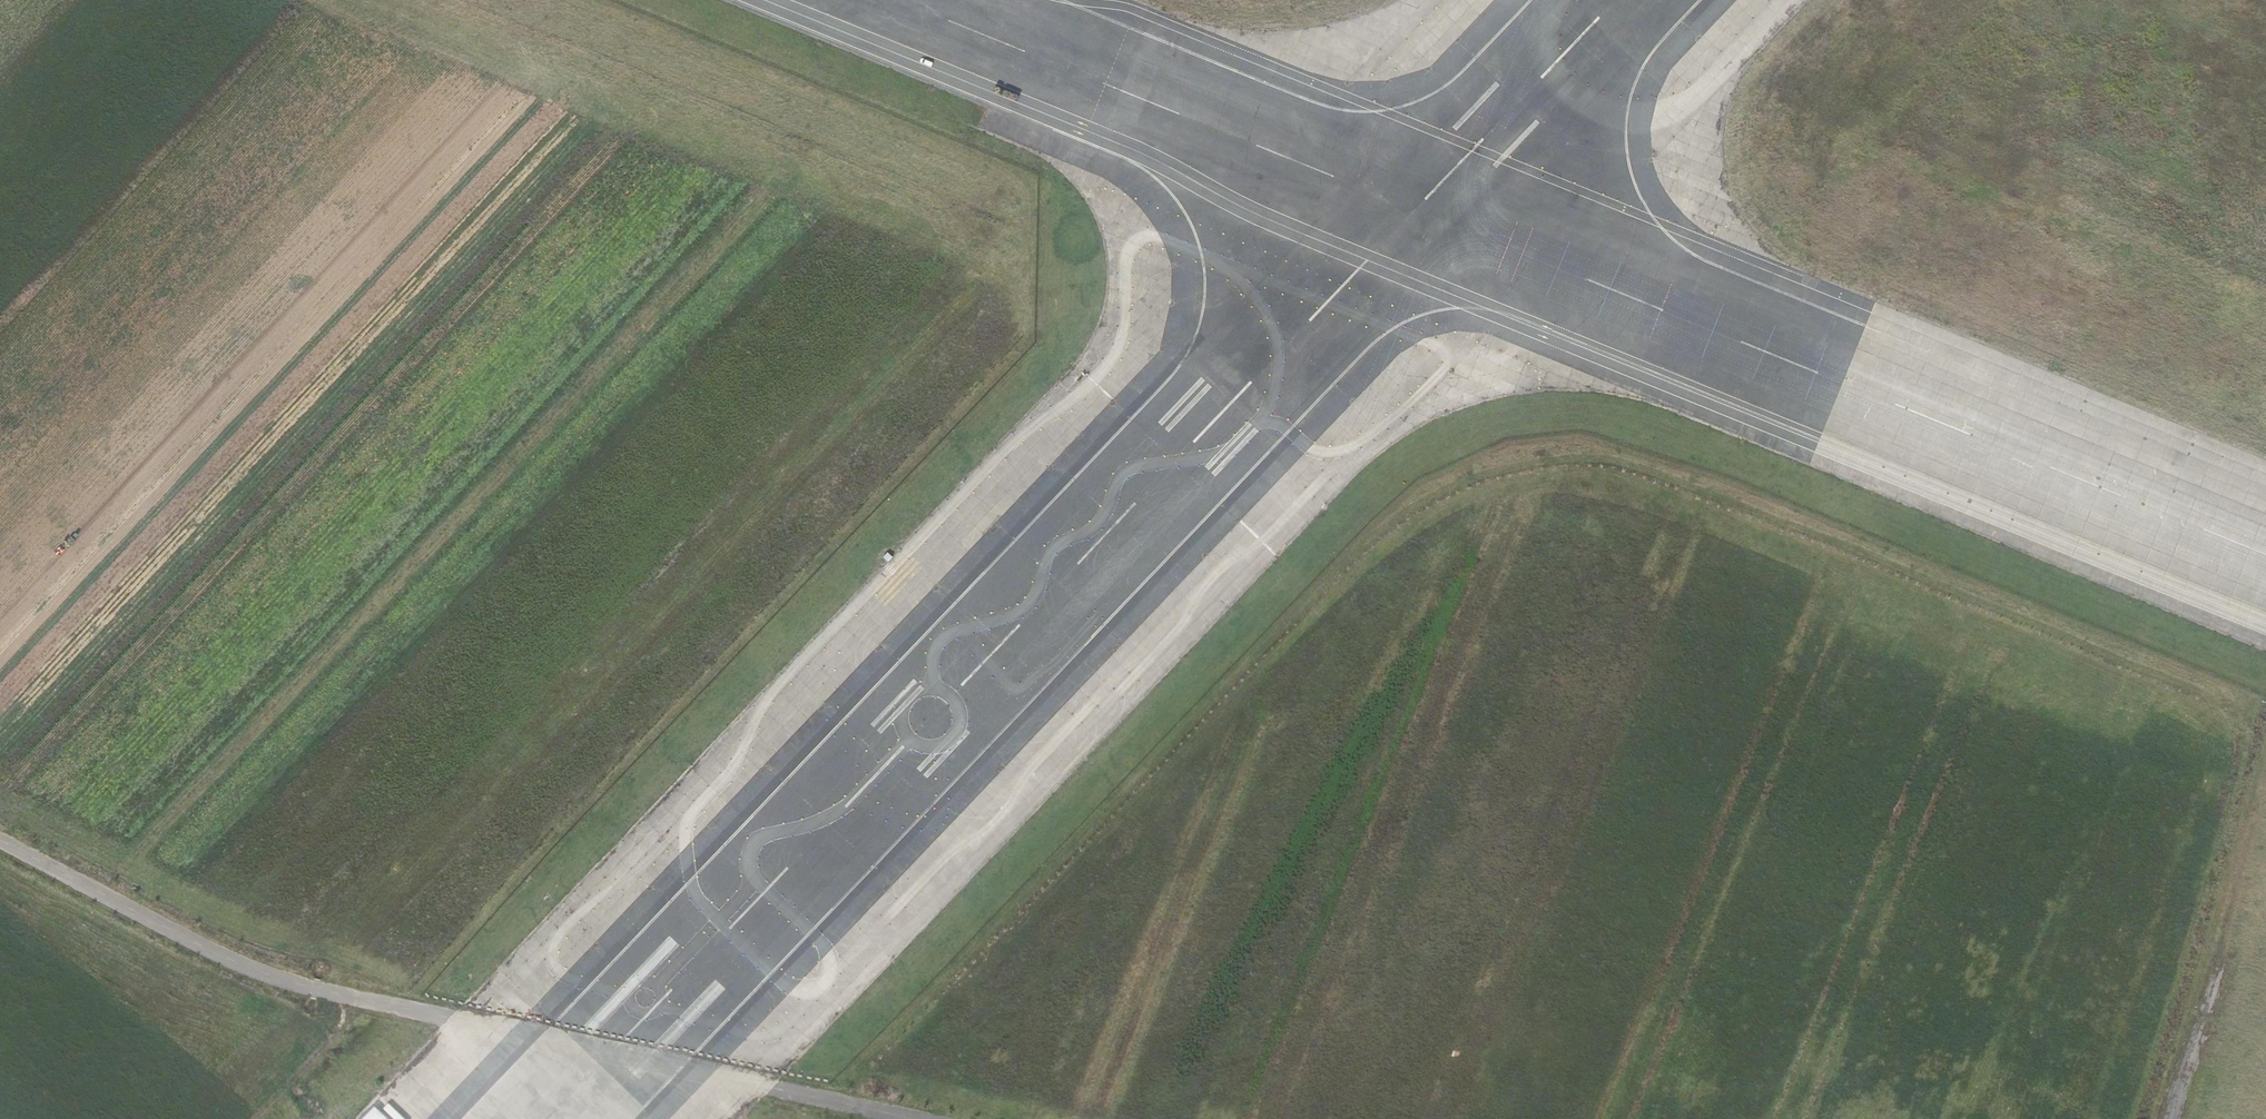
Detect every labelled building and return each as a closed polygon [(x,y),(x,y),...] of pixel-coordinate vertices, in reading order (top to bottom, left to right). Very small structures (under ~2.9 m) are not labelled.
[(388,1103),(381,1111),(389,1118),(404,1118),(388,1103)] [(374,1106),(362,1118),(389,1118),(381,1111),(374,1106)]
